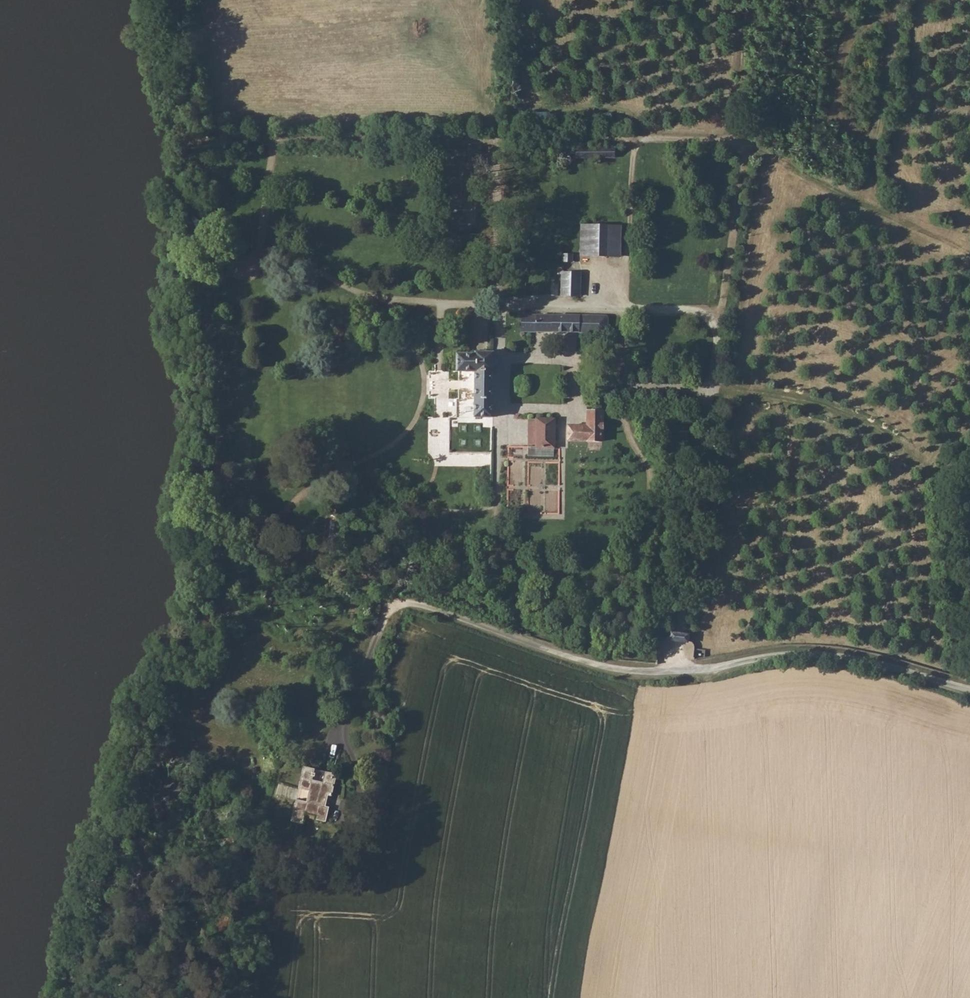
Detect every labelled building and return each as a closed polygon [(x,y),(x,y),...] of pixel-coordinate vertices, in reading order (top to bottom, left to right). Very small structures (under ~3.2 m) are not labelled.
[(590,146),(589,157),(616,158),(616,147),(590,146)] [(581,225),(580,257),(608,258),(609,226),(581,225)] [(580,273),(563,273),(562,297),(579,298),(580,273)] [(525,315),(524,330),(610,333),(610,317),(525,315)] [(492,353),(483,353),(475,353),(475,356),(458,356),(459,373),(474,373),(475,397),(477,398),(477,414),(493,414),(493,399),(493,370),(492,370),(492,353)] [(494,453),(493,414),(477,414),(477,398),(475,397),(474,373),(459,373),(458,373),(459,401),(457,400),(457,417),(451,417),(451,453),(494,453)] [(570,426),(570,442),(603,443),(604,414),(590,414),(589,426),(570,426)] [(528,448),(527,451),(528,456),(532,456),(553,457),(554,421),(530,419),(528,448)] [(315,795),(307,793),(301,819),(309,821),(312,807),(323,809),(322,813),(333,816),(337,800),(333,800),(335,790),(339,790),(344,769),(340,769),(339,771),(314,765),(310,783),(318,785),(315,795)]
